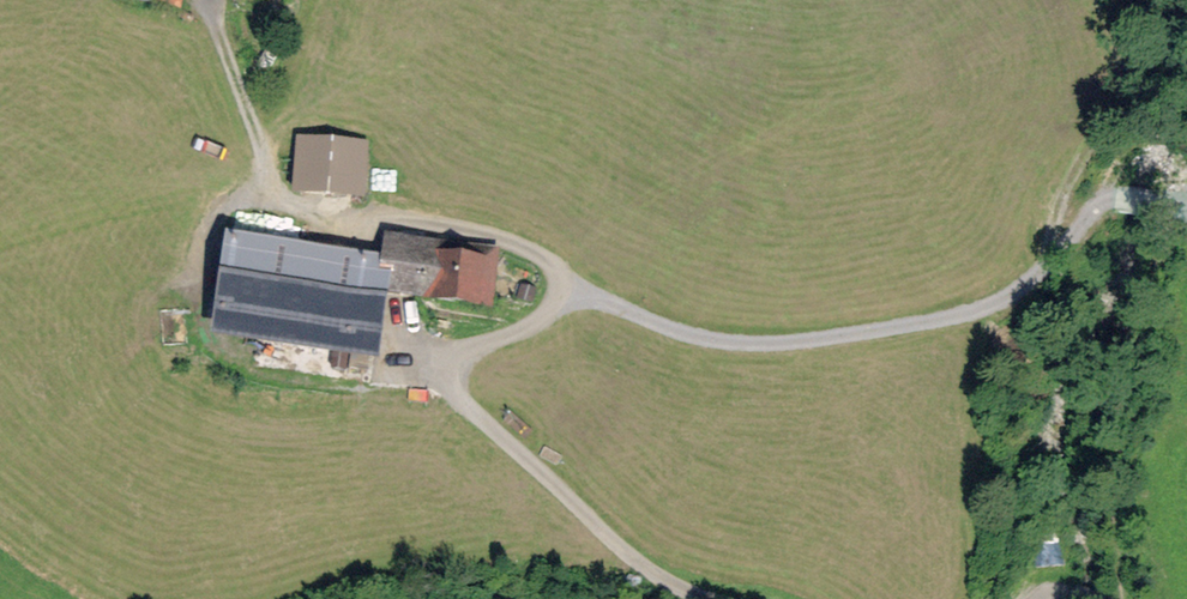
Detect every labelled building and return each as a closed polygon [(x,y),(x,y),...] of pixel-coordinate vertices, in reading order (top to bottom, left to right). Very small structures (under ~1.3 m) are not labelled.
[(180,0),(124,0),(179,10),(180,0)] [(363,147),(293,141),(289,201),(359,207),(363,147)] [(224,231),(207,341),(378,367),(389,297),(429,303),(438,242),(384,234),(381,256),(224,231)] [(500,251),(438,242),(429,303),(491,313),(500,251)]
